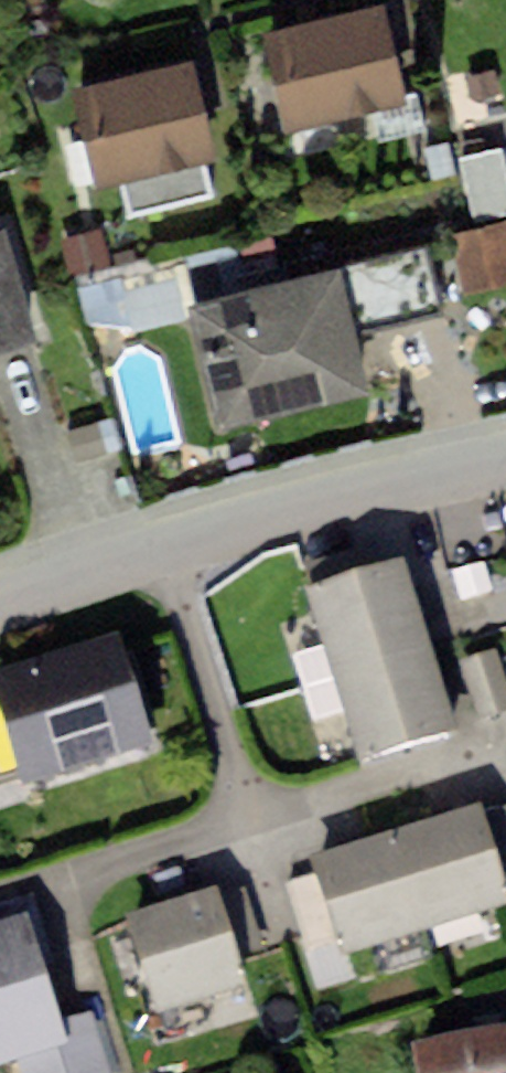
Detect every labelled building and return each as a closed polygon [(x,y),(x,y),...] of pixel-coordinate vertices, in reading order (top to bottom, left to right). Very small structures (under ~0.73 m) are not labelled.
[(375,2),(258,33),(285,132),(402,101),(375,2)] [(189,62),(68,93),(96,198),(216,166),(189,62)] [(453,244),(465,301),(505,293),(505,234),(453,244)] [(0,244),(0,358),(34,350),(6,242),(0,244)] [(422,254),(194,308),(224,435),(375,400),(360,336),(437,318),(422,254)] [(405,582),(307,611),(357,781),(455,752),(405,582)] [(18,788),(25,811),(162,769),(137,685),(2,726),(0,721),(0,794),(18,788)] [(312,874),(342,971),(505,921),(505,893),(484,822),(312,874)] [(215,904),(126,932),(158,1030),(246,1002),(215,904)] [(0,940),(0,1072),(108,1072),(94,1029),(63,1039),(30,931),(0,940)] [(418,1061),(420,1072),(505,1072),(505,1046),(418,1061)]
